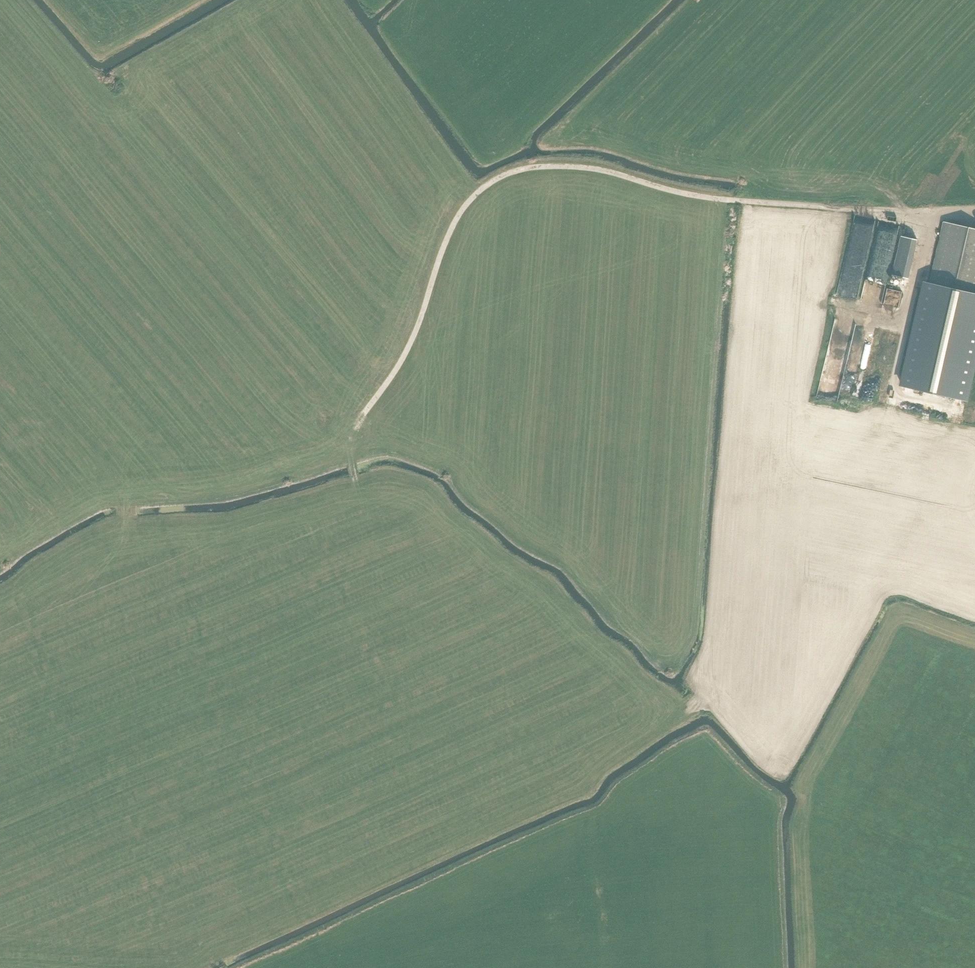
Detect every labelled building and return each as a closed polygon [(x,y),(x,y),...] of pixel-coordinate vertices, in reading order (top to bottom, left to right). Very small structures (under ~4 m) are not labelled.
[(944,223),(930,283),(925,282),(902,386),(967,400),(974,364),(974,230),(944,223)] [(925,241),(908,238),(899,277),(916,280),(925,241)] [(842,385),(857,388),(860,371),(846,368),(845,373),(843,382),(838,381),(836,389),(829,387),(827,397),(839,400),(842,385)]
